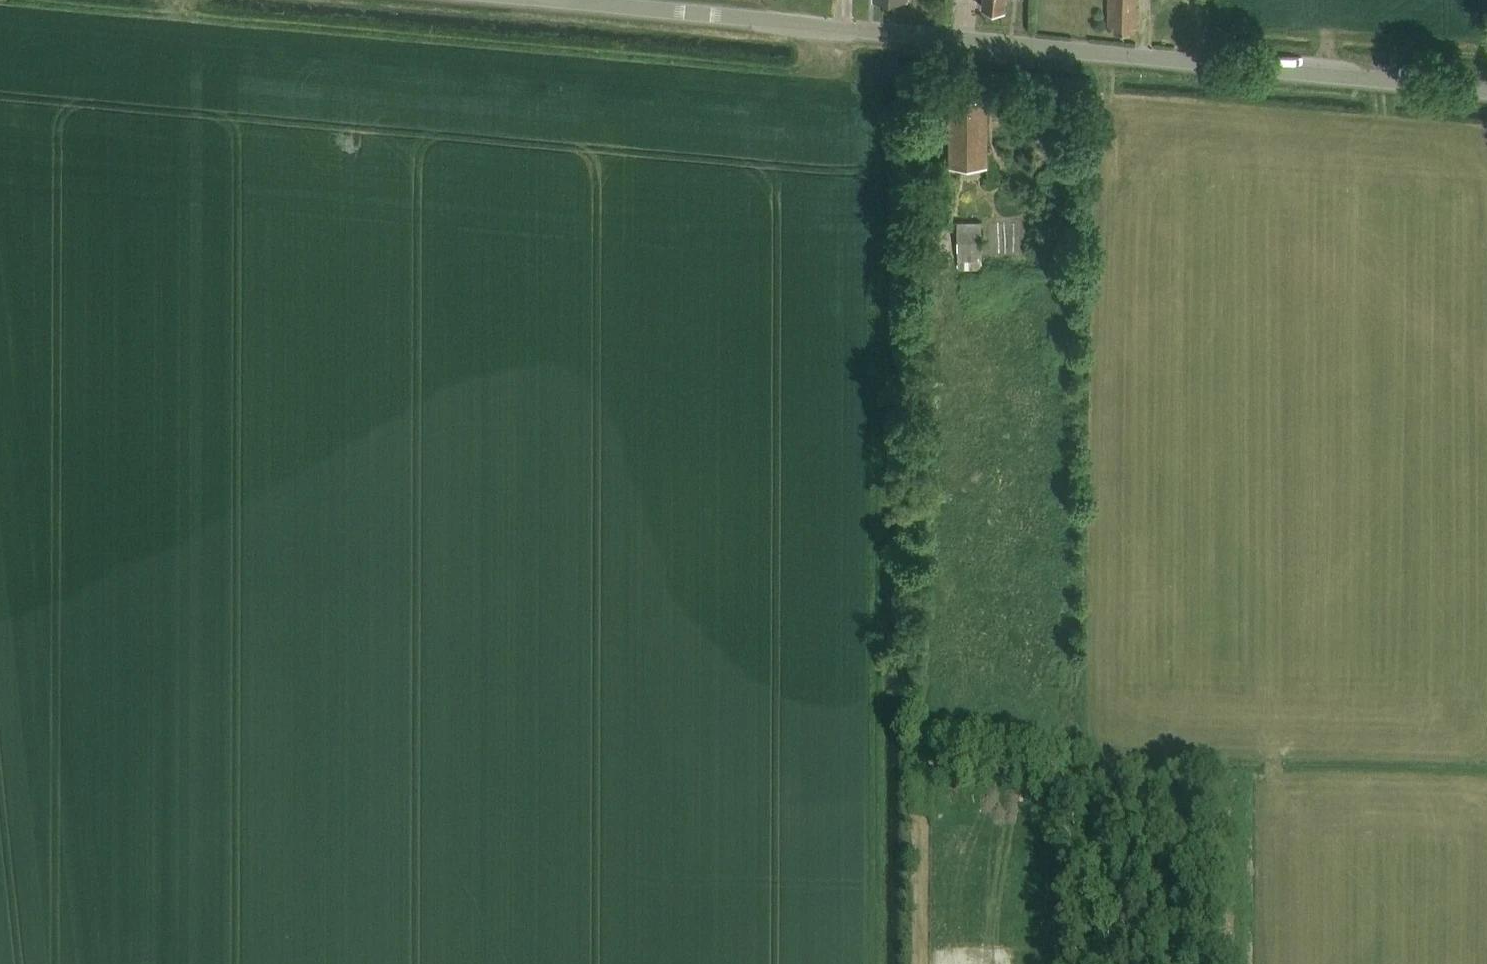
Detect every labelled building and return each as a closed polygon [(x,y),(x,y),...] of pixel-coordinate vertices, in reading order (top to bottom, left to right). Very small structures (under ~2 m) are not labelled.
[(982,7),(1005,10),(1006,0),(983,0),(982,7)] [(1136,26),(1136,0),(1109,0),(1109,25),(1114,25),(1114,31),(1132,31),(1132,27),(1136,26)] [(987,166),(987,105),(980,105),(980,98),(951,98),(951,166),(987,166)] [(983,268),(982,221),(959,221),(960,268),(983,268)]
